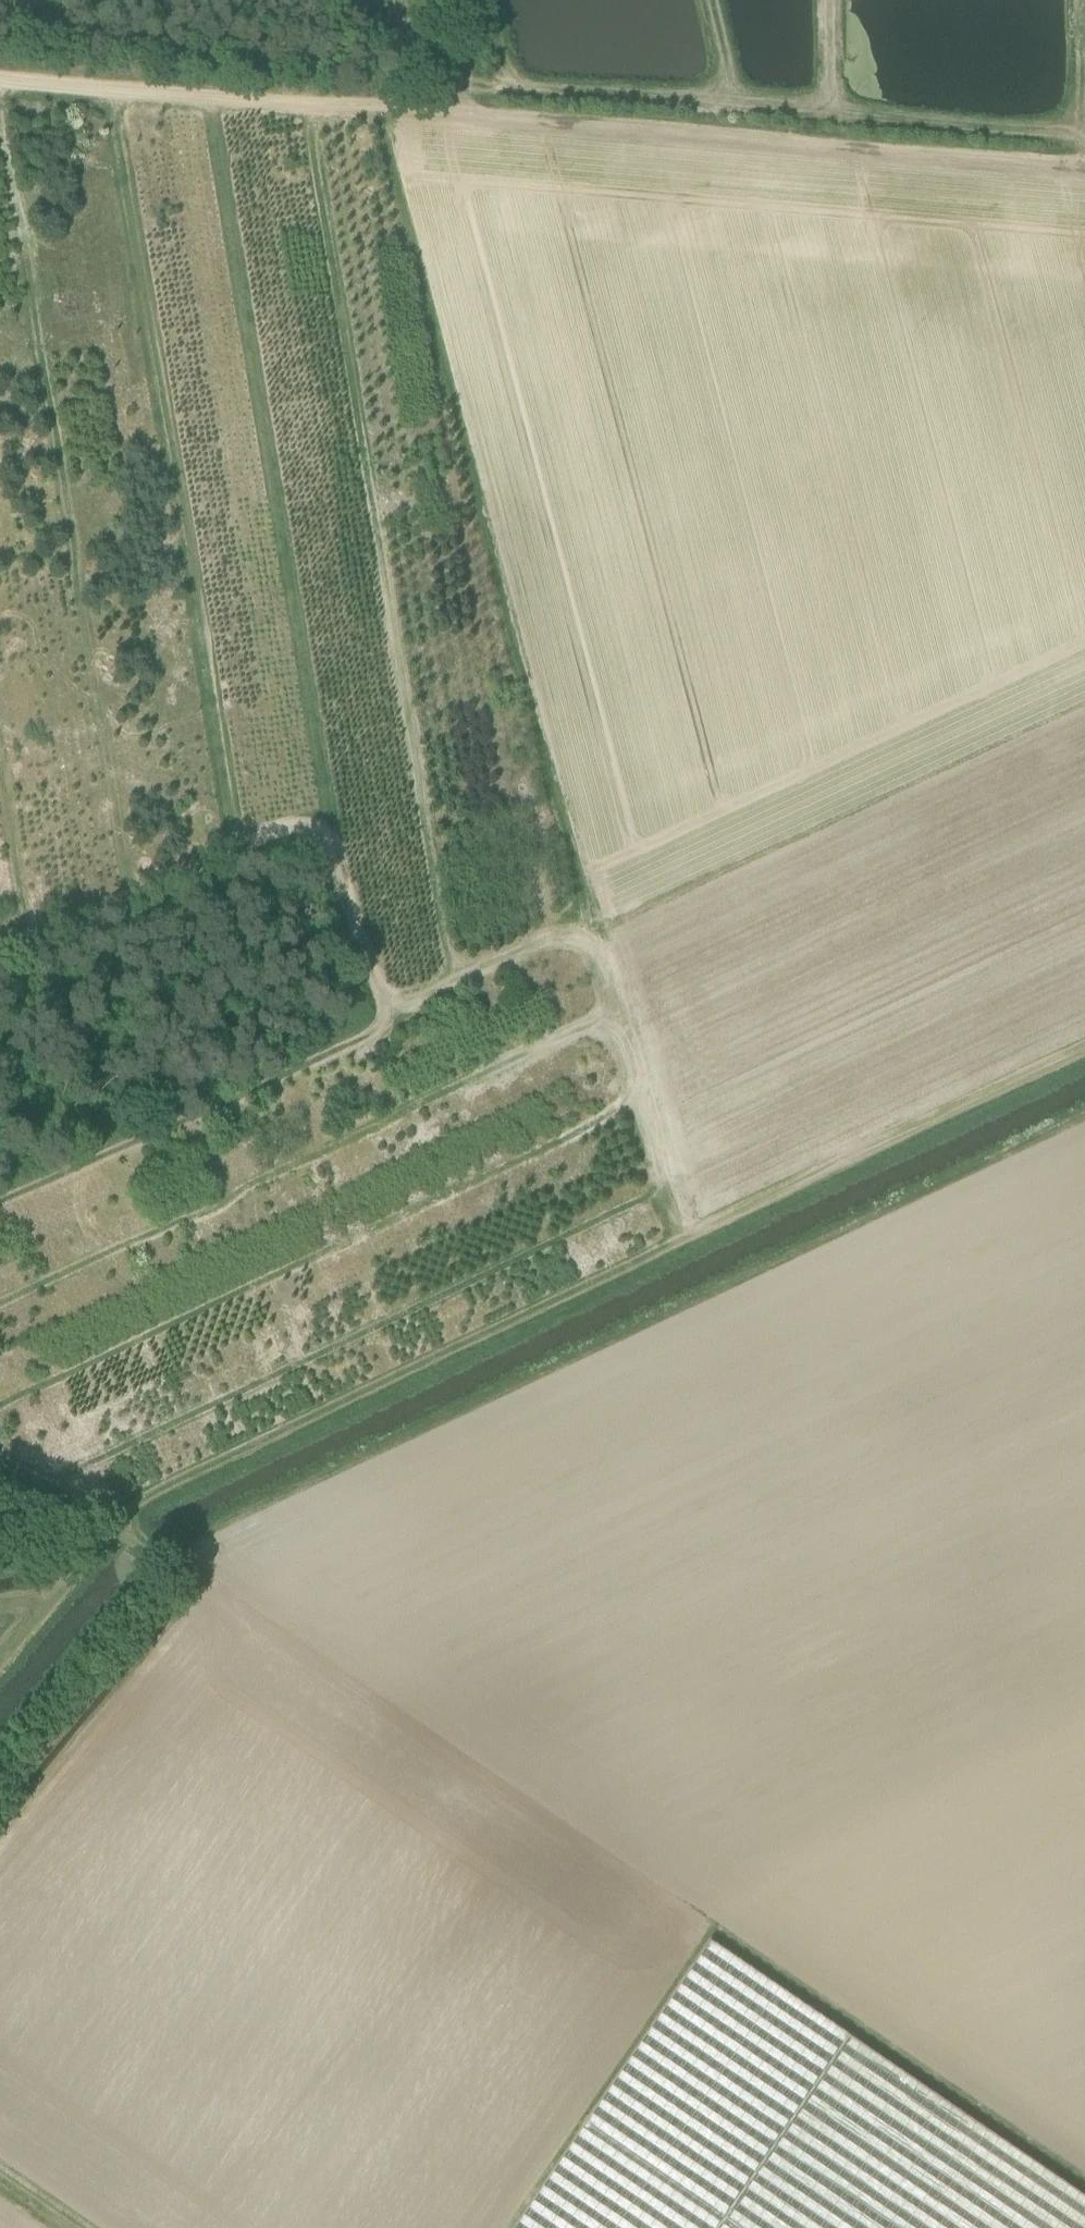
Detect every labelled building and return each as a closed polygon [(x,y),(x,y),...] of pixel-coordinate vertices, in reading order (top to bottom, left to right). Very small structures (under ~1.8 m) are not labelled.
[(964,2115),(711,1941),(514,2227),(1084,2227),(1084,2197),(964,2115)]
